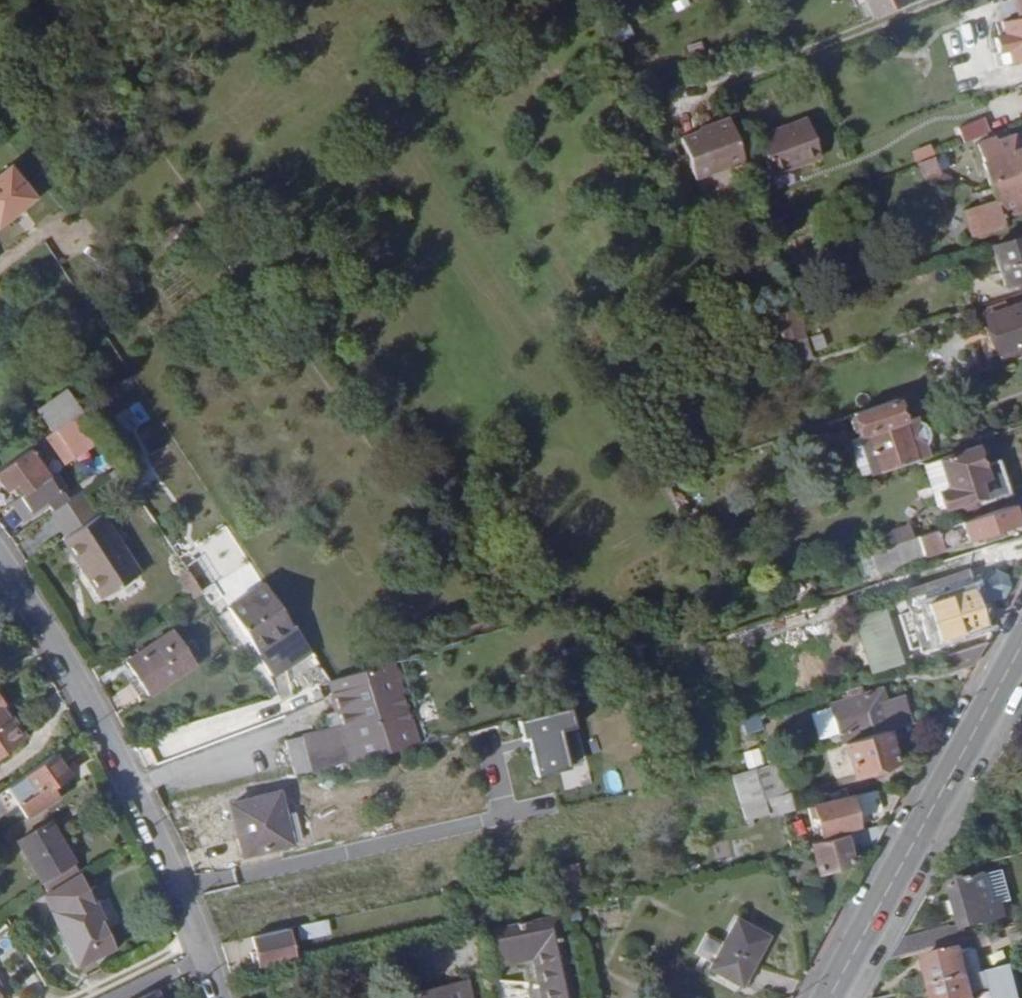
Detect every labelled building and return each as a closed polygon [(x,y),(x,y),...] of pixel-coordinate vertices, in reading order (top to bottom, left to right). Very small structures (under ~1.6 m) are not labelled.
[(873,12),(902,0),(868,0),(873,12)] [(1019,17),(1002,22),(1005,34),(999,35),(1004,51),(1012,49),(1016,64),(1021,62),(1021,0),(1015,0),(1019,17)] [(776,170),(824,151),(808,112),(760,131),(776,170)] [(694,174),(744,156),(728,113),(698,124),(699,128),(678,135),(694,174)] [(975,138),(995,131),(989,117),(962,126),(968,141),(975,138)] [(1021,164),(1021,134),(1001,140),(1000,136),(986,140),(995,172),(1021,164)] [(928,170),(943,164),(939,152),(923,158),(928,170)] [(997,178),(1021,170),(1021,164),(995,172),(997,178)] [(33,196),(9,168),(0,176),(0,225),(33,196)] [(997,178),(1004,198),(981,206),(988,226),(1021,215),(1021,170),(997,178)] [(1000,241),(1013,278),(1020,275),(1021,281),(1021,233),(1000,241)] [(1021,343),(1021,303),(987,314),(991,327),(979,331),(986,355),(1021,343)] [(797,363),(811,358),(804,337),(790,341),(797,363)] [(58,425),(82,407),(69,387),(45,405),(58,425)] [(862,435),(874,471),(927,454),(923,442),(929,434),(927,425),(916,420),(915,415),(909,417),(902,395),(844,413),(852,437),(862,435)] [(82,407),(58,425),(74,447),(89,437),(84,429),(93,423),(82,407)] [(74,447),(58,425),(42,437),(51,450),(56,447),(64,459),(76,451),(74,447)] [(980,473),(978,464),(972,446),(936,457),(944,482),(932,486),(937,503),(950,498),(953,508),(970,502),(968,493),(975,491),(971,476),(980,473)] [(45,473),(28,448),(0,469),(0,473),(10,486),(15,482),(22,490),(45,473)] [(993,460),(978,464),(980,473),(971,476),(975,491),(968,493),(970,502),(1004,491),(993,460)] [(60,493),(45,473),(22,490),(18,493),(32,513),(60,493)] [(1021,522),(1014,501),(963,518),(969,538),(1021,522)] [(695,527),(710,522),(706,510),(688,515),(695,527)] [(95,594),(131,569),(90,511),(54,536),(95,594)] [(3,526),(10,536),(32,522),(25,512),(3,526)] [(895,538),(919,531),(915,521),(892,529),(895,538)] [(865,569),(944,543),(939,526),(859,552),(865,569)] [(936,637),(984,624),(970,575),(968,567),(934,576),(937,588),(923,592),(936,637)] [(994,568),(970,575),(984,624),(985,626),(991,625),(993,621),(988,607),(991,602),(1004,599),(1010,588),(1005,575),(994,568)] [(274,647),(298,632),(276,598),(252,613),(274,647)] [(888,670),(921,661),(903,598),(871,608),(888,670)] [(956,649),(988,639),(985,626),(984,624),(936,637),(940,654),(956,649)] [(178,629),(172,633),(193,665),(199,661),(178,629)] [(288,668),(315,649),(302,629),(298,632),(274,647),(288,668)] [(720,643),(728,641),(725,630),(717,632),(720,643)] [(139,657),(158,688),(193,665),(172,633),(139,657)] [(988,639),(956,649),(959,664),(978,659),(989,639),(988,639)] [(151,693),(158,688),(139,657),(129,663),(151,693)] [(338,692),(402,672),(398,659),(335,680),(338,692)] [(341,703),(405,684),(403,672),(402,672),(338,692),(341,703)] [(308,739),(310,742),(413,714),(405,684),(341,703),(347,727),(308,739)] [(740,717),(778,705),(772,687),(735,698),(740,717)] [(827,745),(843,741),(886,729),(907,724),(900,697),(884,700),(882,690),(860,697),(849,699),(829,705),(830,709),(835,731),(824,734),(827,745)] [(849,699),(860,697),(858,690),(848,693),(849,699)] [(6,702),(0,693),(0,752),(27,733),(15,714),(8,714),(2,704),(6,702)] [(571,767),(604,759),(594,722),(609,718),(604,699),(552,713),(556,730),(561,728),(564,728),(566,738),(564,738),(571,767)] [(15,714),(6,702),(2,704),(8,714),(15,714)] [(835,731),(830,709),(815,713),(820,735),(824,734),(835,731)] [(305,772),(421,743),(413,714),(310,742),(311,745),(299,748),(305,772)] [(892,758),(886,729),(843,741),(851,768),(892,758)] [(63,772),(50,751),(21,772),(5,783),(26,816),(45,804),(36,791),(47,784),(63,772)] [(779,791),(772,760),(752,765),(764,808),(788,802),(785,790),(779,791)] [(752,765),(729,771),(742,823),(766,817),(764,808),(752,765)] [(47,784),(36,791),(45,804),(56,797),(47,784)] [(290,844),(279,793),(230,804),(242,855),(290,844)] [(867,824),(868,828),(887,824),(881,799),(830,811),(835,833),(867,824)] [(7,827),(38,879),(69,860),(39,808),(7,827)] [(868,828),(811,841),(818,868),(854,860),(851,849),(878,844),(890,823),(887,824),(868,828)] [(556,897),(580,895),(577,863),(553,865),(556,897)] [(77,871),(42,892),(74,960),(111,943),(77,871)] [(967,925),(999,917),(988,878),(955,887),(967,925)] [(325,917),(293,924),(297,940),(328,933),(325,917)] [(555,919),(483,935),(490,967),(534,957),(544,997),(573,997),(555,919)] [(744,984),(769,937),(740,920),(713,967),(744,984)] [(970,938),(966,923),(953,926),(957,942),(970,938)] [(905,939),(894,960),(957,942),(953,926),(952,925),(905,939)] [(254,935),(261,964),(294,957),(288,927),(254,935)] [(1011,933),(1010,927),(971,938),(974,949),(995,944),(993,937),(1011,933)] [(925,955),(933,984),(970,974),(963,945),(925,955)] [(933,984),(937,997),(977,997),(974,989),(992,984),(996,997),(1021,997),(1013,963),(970,974),(933,984)] [(469,980),(429,989),(431,997),(473,997),(469,980)] [(429,989),(387,997),(431,997),(429,989)]
